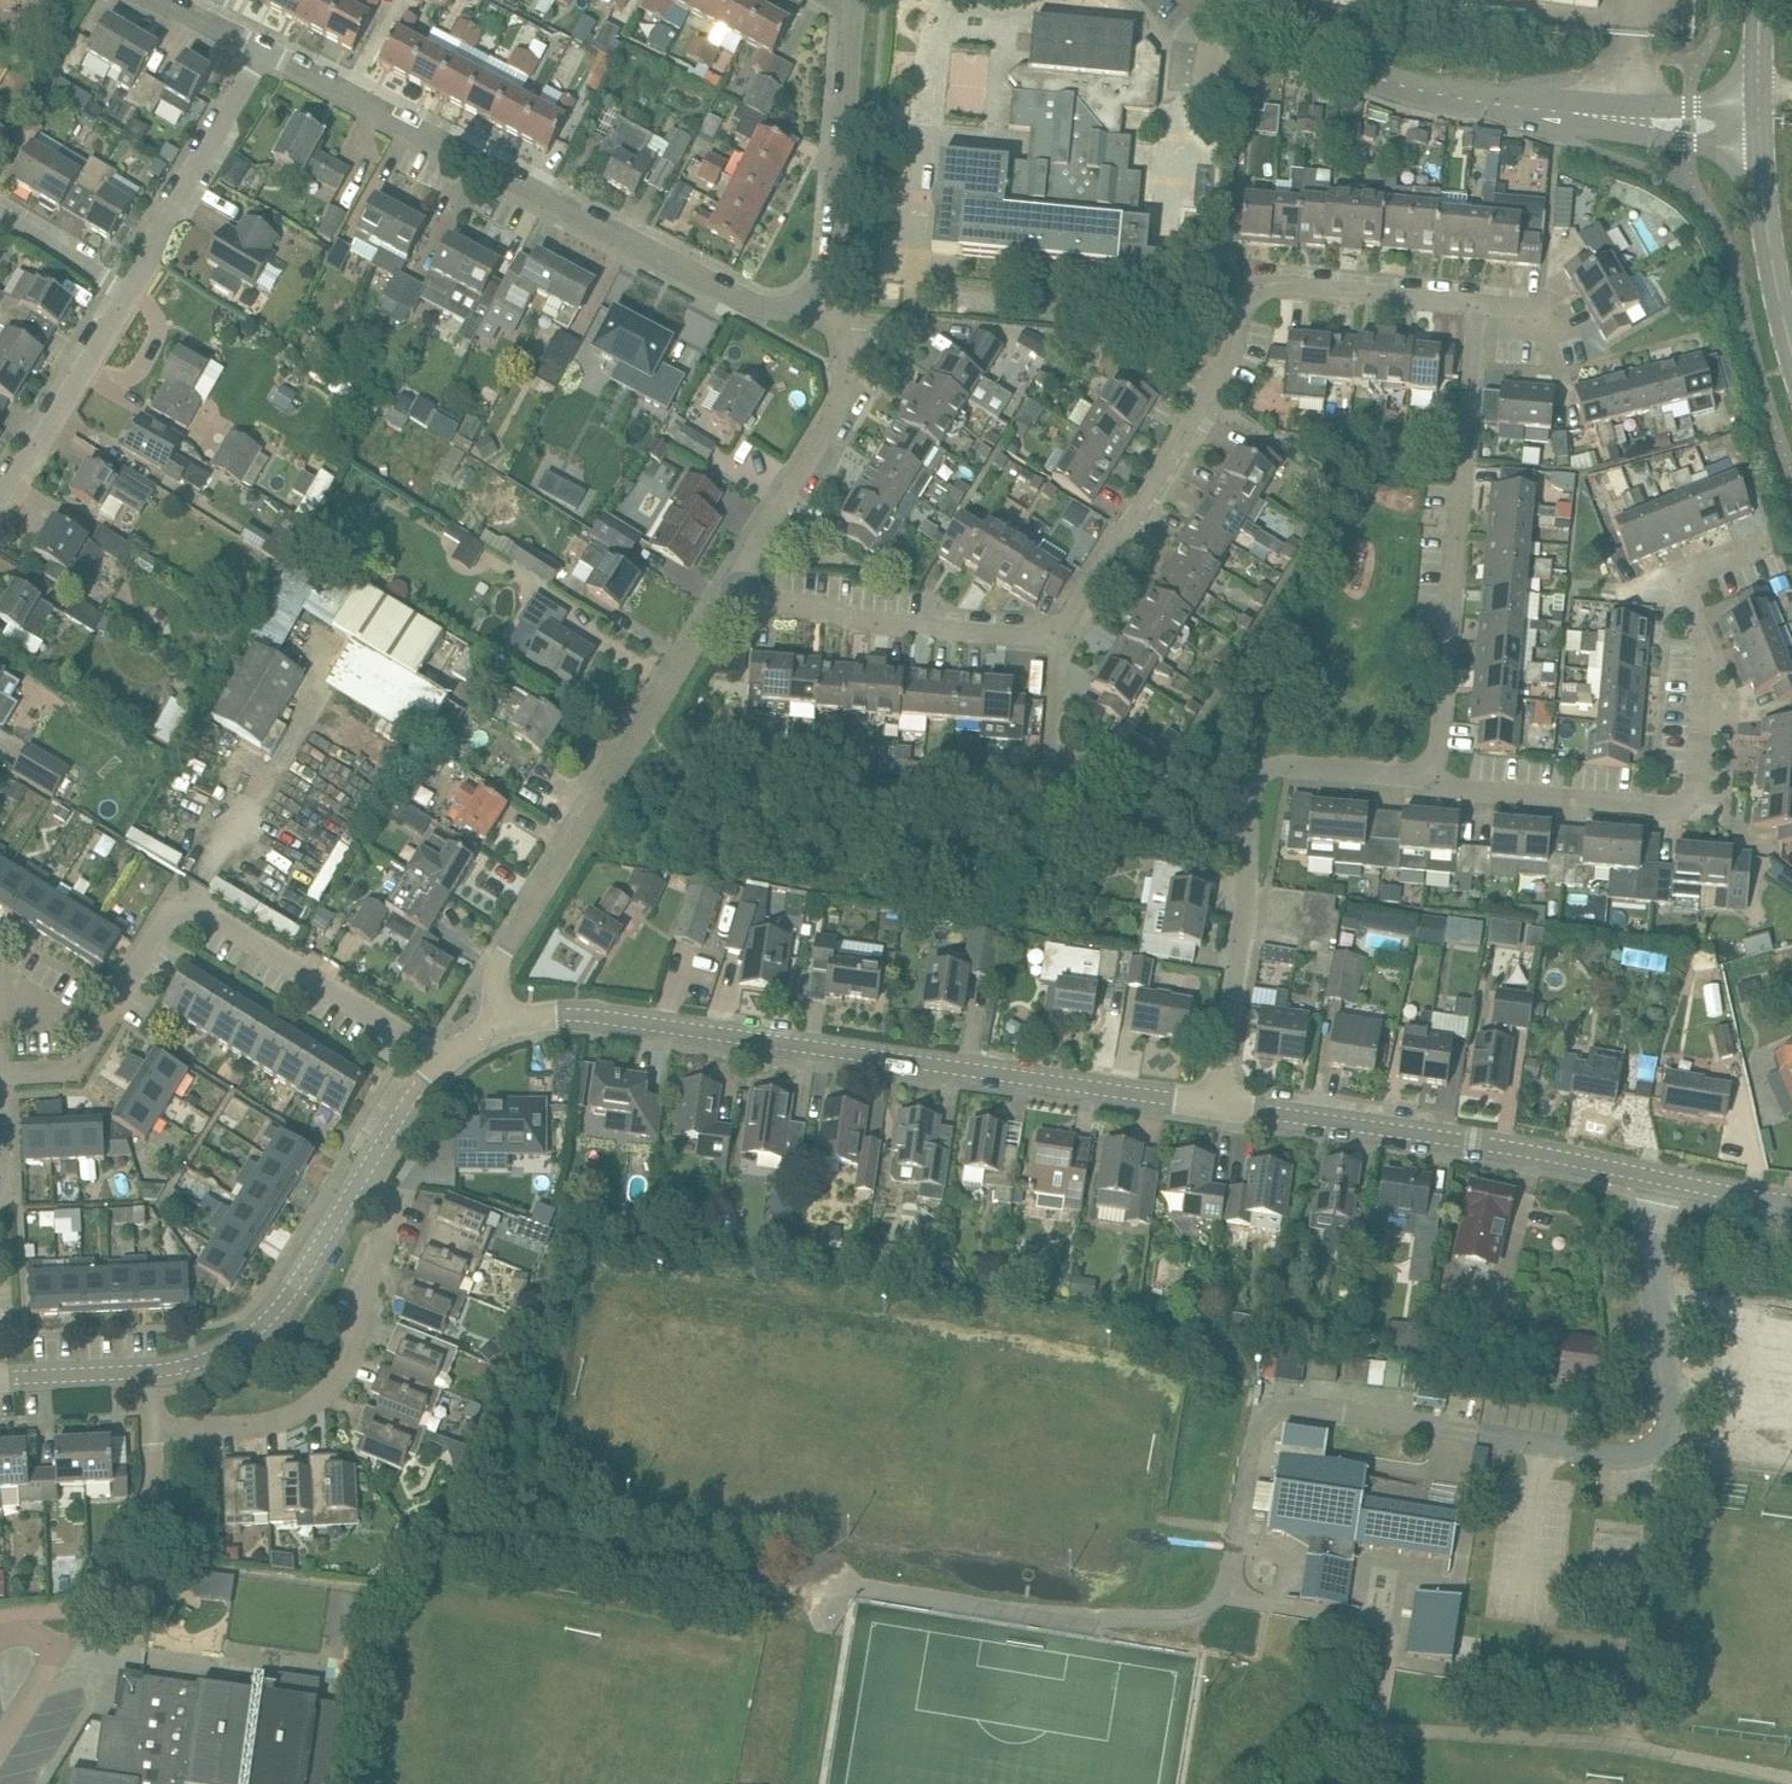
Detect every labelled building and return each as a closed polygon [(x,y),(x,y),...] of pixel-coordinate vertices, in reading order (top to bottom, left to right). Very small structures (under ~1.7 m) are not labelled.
[(270,6),(298,21),(309,0),(273,0),(270,6)] [(326,36),(343,3),(338,0),(309,0),(298,21),(326,36)] [(343,3),(326,36),(354,51),(381,0),(366,0),(360,12),(343,3)] [(557,0),(541,0),(536,10),(548,16),(557,0)] [(610,5),(622,11),(628,0),(612,0),(610,5)] [(697,0),(661,0),(654,14),(682,28),(691,11),(697,0)] [(691,11),(718,26),(732,0),(697,0),(691,11)] [(749,0),(732,0),(718,26),(724,29),(745,40),(763,8),(749,0)] [(791,23),(763,8),(745,40),(762,49),(753,67),(764,73),(791,23)] [(466,10),(461,19),(472,25),(477,16),(466,10)] [(380,64),(408,79),(426,45),(409,37),(418,19),(407,13),(380,64)] [(113,68),(134,32),(109,17),(94,43),(81,36),(65,63),(78,71),(88,54),(113,68)] [(451,36),(463,43),(472,25),(461,19),(460,19),(451,36)] [(1033,131),(1129,140),(1131,140),(1131,139),(1121,138),(1124,109),(1153,111),(1157,108),(1158,102),(1157,102),(1153,97),(1154,82),(1160,83),(1162,58),(1161,58),(1161,60),(1156,60),(1157,53),(1147,40),(1138,48),(1138,50),(1133,49),(1134,29),(1035,20),(1030,67),(1020,66),(1008,76),(1019,89),(1021,89),(1021,93),(1013,93),(1013,94),(1015,94),(1012,128),(1010,128),(1010,129),(1033,131)] [(607,23),(592,48),(614,60),(622,45),(616,42),(622,31),(607,23)] [(472,25),(463,43),(476,49),(485,31),(472,25)] [(578,25),(572,38),(586,45),(592,32),(578,25)] [(127,100),(140,107),(156,81),(144,73),(159,47),(134,32),(113,68),(124,75),(118,86),(131,94),(127,100)] [(709,43),(696,37),(687,54),(699,61),(709,43)] [(528,54),(541,60),(547,47),(535,41),(528,54)] [(709,43),(699,61),(712,68),(722,50),(715,46),(709,43)] [(408,79),(437,94),(454,60),(426,45),(408,79)] [(506,66),(519,73),(528,54),(516,48),(506,66)] [(541,60),(528,54),(519,73),(531,79),(541,60)] [(168,88),(156,81),(140,107),(143,109),(153,115),(161,101),(186,115),(191,106),(212,70),(187,55),(168,88)] [(437,94),(465,108),(482,75),(454,60),(437,94)] [(465,108),(493,123),(511,89),(482,75),(465,108)] [(602,81),(593,75),(587,86),(596,91),(602,81)] [(58,81),(50,76),(44,87),(52,92),(58,81)] [(760,76),(744,106),(767,119),(783,89),(760,76)] [(493,123),(521,138),(539,104),(511,89),(493,123)] [(48,91),(41,102),(53,110),(61,98),(48,90),(48,91)] [(555,112),(539,104),(521,138),(549,153),(576,101),(564,95),(555,112)] [(104,110),(96,102),(88,111),(96,118),(104,110)] [(743,122),(762,132),(768,119),(767,119),(744,106),(741,105),(734,117),(743,122)] [(1254,108),(1254,131),(1279,131),(1279,108),(1254,108)] [(618,157),(605,181),(636,198),(658,158),(647,151),(655,137),(620,117),(603,148),(618,157)] [(325,135),(298,119),(275,159),(303,175),(304,172),(339,191),(351,170),(316,151),(325,135)] [(11,181),(36,196),(58,160),(33,145),(43,128),(30,120),(14,147),(27,155),(11,181)] [(1307,134),(1308,122),(1299,121),(1298,133),(1307,134)] [(755,143),(748,156),(782,174),(795,149),(762,132),(743,122),(737,134),(755,143)] [(1318,123),(1308,122),(1307,134),(1316,135),(1318,123)] [(670,148),(662,161),(676,168),(697,132),(683,124),(679,131),(672,127),(663,144),(670,148)] [(3,142),(10,131),(0,125),(0,140),(3,142)] [(1361,127),(1360,127),(1352,126),(1351,138),(1360,139),(1361,127)] [(1376,128),(1366,128),(1365,140),(1374,140),(1376,128)] [(1129,140),(1033,131),(1030,165),(941,156),(938,193),(948,194),(947,205),(937,205),(933,251),(1119,268),(1117,290),(1153,293),(1157,257),(1147,256),(1150,225),(1133,223),(1134,211),(1138,211),(1138,210),(1137,210),(1140,176),(1142,177),(1142,175),(1126,174),(1129,140)] [(1417,144),(1419,132),(1409,132),(1408,144),(1417,144)] [(1428,133),(1419,132),(1417,144),(1427,145),(1428,133)] [(700,133),(695,144),(708,150),(713,139),(700,133)] [(1472,150),(1474,138),(1464,137),(1463,149),(1472,150)] [(1490,151),(1500,152),(1501,140),(1491,139),(1490,151)] [(1501,140),(1500,152),(1500,154),(1516,156),(1521,156),(1522,142),(1501,140)] [(180,152),(167,144),(160,155),(173,163),(180,152)] [(710,153),(704,165),(723,174),(729,162),(710,153)] [(236,156),(221,180),(237,190),(252,166),(236,156)] [(735,181),(769,199),(782,174),(748,156),(735,181)] [(158,157),(151,169),(161,175),(168,164),(158,157)] [(77,185),(90,192),(106,165),(92,158),(82,174),(58,160),(36,196),(41,198),(40,204),(54,213),(59,209),(61,210),(77,185)] [(118,173),(106,165),(90,192),(102,199),(86,225),(111,240),(133,204),(108,190),(118,173)] [(716,187),(723,174),(704,165),(697,177),(716,187)] [(1288,243),(1298,244),(1302,198),(1301,198),(1304,171),(1292,169),(1290,183),(1292,183),(1290,201),(1274,200),(1270,245),(1288,247),(1288,243)] [(1317,172),(1304,171),(1301,198),(1302,198),(1298,244),(1299,240),(1307,241),(1307,245),(1325,246),(1328,219),(1330,197),(1329,197),(1330,185),(1316,183),(1317,172)] [(1386,174),(1384,202),(1382,224),(1380,247),(1381,248),(1381,244),(1390,245),(1389,248),(1407,250),(1413,190),(1396,189),(1397,175),(1386,174)] [(756,223),(769,199),(735,181),(722,206),(756,223)] [(694,192),(679,184),(669,203),(684,211),(694,192)] [(1489,261),(1490,261),(1494,216),(1496,187),(1483,186),(1481,200),(1483,200),(1482,215),(1466,213),(1462,259),(1480,260),(1480,257),(1489,257),(1489,261)] [(1330,197),(1328,219),(1325,246),(1326,246),(1326,243),(1344,244),(1344,240),(1353,241),(1362,242),(1362,246),(1380,247),(1382,224),(1384,202),(1364,200),(1365,189),(1358,189),(1351,188),(1350,199),(1330,197)] [(1435,252),(1439,207),(1441,191),(1413,189),(1413,190),(1407,250),(1408,250),(1409,246),(1417,247),(1417,251),(1435,252)] [(1572,190),(1558,189),(1555,228),(1569,229),(1572,190)] [(1252,243),(1270,245),(1274,200),(1246,197),(1244,214),(1231,212),(1228,241),(1243,243),(1243,239),(1252,240),(1252,243)] [(372,265),(374,266),(405,207),(391,200),(389,205),(376,198),(354,239),(356,240),(353,247),(341,241),(336,250),(328,263),(327,266),(341,273),(352,253),(373,263),(372,265)] [(744,248),(756,223),(722,206),(715,219),(698,210),(692,222),(744,248)] [(347,214),(334,207),(319,233),(332,240),(347,214)] [(417,213),(405,207),(374,266),(396,278),(386,298),(388,299),(382,309),(383,314),(392,319),(413,279),(402,273),(413,251),(427,225),(414,218),(417,213)] [(1462,259),(1466,213),(1440,211),(1440,207),(1439,207),(1435,252),(1444,253),(1444,257),(1462,259)] [(1511,217),(1494,216),(1490,261),(1507,263),(1508,259),(1517,260),(1516,264),(1541,266),(1545,216),(1512,213),(1511,217)] [(279,238),(246,219),(234,240),(224,234),(208,261),(220,268),(211,284),(234,297),(242,283),(255,291),(276,254),(272,251),(279,238)] [(423,299),(444,310),(478,246),(465,239),(463,244),(450,237),(437,263),(425,286),(413,279),(392,319),(401,324),(406,322),(412,312),(415,313),(423,299)] [(328,263),(336,250),(319,241),(312,254),(328,263)] [(473,344),(487,319),(472,311),(476,303),(479,305),(488,290),(501,264),(488,257),(491,253),(478,246),(444,310),(466,322),(458,336),(473,344)] [(537,291),(551,298),(567,268),(539,253),(521,286),(507,279),(496,305),(522,319),(537,291)] [(1577,289),(1586,305),(1626,282),(1613,257),(1598,265),(1591,253),(1565,268),(1573,281),(1576,279),(1580,287),(1577,289)] [(595,283),(567,268),(551,298),(564,305),(555,322),(570,330),(595,283)] [(40,282),(52,291),(61,276),(49,269),(40,282)] [(27,325),(35,313),(59,328),(74,303),(52,291),(40,282),(25,274),(11,299),(7,296),(0,308),(0,309),(27,325)] [(1640,306),(1626,282),(1586,305),(1595,320),(1598,318),(1603,326),(1599,328),(1607,341),(1632,327),(1625,315),(1640,306)] [(27,325),(0,309),(0,359),(30,377),(45,353),(20,338),(27,325)] [(673,343),(617,313),(597,351),(647,378),(638,395),(669,412),(687,378),(662,364),(673,343)] [(582,344),(558,331),(533,377),(556,390),(582,344)] [(930,378),(969,402),(997,419),(1011,396),(983,379),(1003,346),(978,331),(959,362),(945,354),(944,355),(947,357),(944,362),(943,364),(939,362),(930,378)] [(1326,402),(1327,383),(1331,337),(1313,335),(1313,339),(1310,339),(1304,338),(1305,334),(1289,333),(1284,398),(1304,400),(1326,402)] [(1045,362),(1054,348),(1034,336),(1025,350),(1045,362)] [(1349,339),(1331,337),(1327,383),(1354,385),(1358,343),(1349,342),(1349,339)] [(1358,339),(1358,343),(1354,385),(1373,387),(1372,398),(1388,400),(1389,388),(1409,390),(1412,367),(1414,344),(1395,343),(1395,347),(1377,345),(1377,341),(1358,339)] [(328,351),(316,344),(311,353),(323,360),(328,351)] [(1414,344),(1412,367),(1409,390),(1437,393),(1439,376),(1453,377),(1455,348),(1440,347),(1440,351),(1431,350),(1432,346),(1414,344)] [(204,358),(183,346),(163,381),(167,383),(153,408),(173,420),(187,426),(202,401),(192,396),(211,362),(204,358)] [(1676,361),(1687,401),(1690,415),(1714,409),(1711,395),(1727,391),(1718,358),(1717,356),(1703,359),(1702,355),(1676,361)] [(1727,355),(1718,358),(1727,391),(1737,387),(1727,355)] [(15,403),(30,377),(0,359),(0,394),(15,403)] [(1676,361),(1652,368),(1662,408),(1687,401),(1676,361)] [(1662,408),(1652,368),(1626,375),(1637,415),(1662,408)] [(735,379),(719,370),(709,385),(725,395),(713,416),(742,434),(765,396),(736,379),(735,379)] [(1052,380),(1042,373),(1036,383),(1037,383),(1028,398),(1033,401),(1037,394),(1042,396),(1046,389),(1052,380)] [(1626,375),(1601,381),(1612,422),(1637,415),(1626,375)] [(969,402),(930,378),(920,393),(924,395),(919,403),(963,431),(967,425),(958,419),(969,402)] [(1110,384),(1095,408),(1136,432),(1145,417),(1142,415),(1147,407),(1150,409),(1158,396),(1132,381),(1125,393),(1110,384)] [(1611,422),(1612,422),(1601,381),(1575,388),(1586,429),(1592,428),(1599,451),(1618,445),(1614,429),(1613,429),(1611,422)] [(1483,393),(1480,424),(1498,426),(1526,428),(1529,386),(1502,384),(1501,394),(1483,393)] [(283,385),(272,403),(288,412),(299,395),(283,385)] [(1529,386),(1526,428),(1552,430),(1555,389),(1529,386)] [(437,406),(419,398),(410,415),(427,425),(437,406)] [(963,431),(919,403),(914,411),(910,409),(901,425),(940,448),(950,431),(960,437),(963,431)] [(1081,431),(1118,454),(1123,446),(1126,448),(1136,432),(1095,408),(1081,431)] [(410,418),(395,410),(389,421),(404,429),(410,418)] [(1673,414),(1664,416),(1669,433),(1678,430),(1673,414)] [(476,440),(437,415),(428,429),(468,454),(476,440)] [(183,439),(143,416),(125,447),(165,470),(163,473),(179,482),(181,479),(189,465),(173,456),(183,439)] [(677,439),(685,426),(688,422),(677,416),(667,432),(677,439)] [(1660,436),(1669,433),(1664,416),(1655,419),(1660,436)] [(1018,425),(1028,431),(1033,423),(1023,417),(1018,425)] [(948,453),(940,448),(901,425),(896,432),(893,430),(883,446),(922,470),(934,477),(948,453)] [(1023,439),(1028,431),(1018,425),(1013,433),(1023,439)] [(674,444),(706,463),(717,446),(685,426),(677,439),(674,444)] [(1351,427),(1349,427),(1340,426),(1339,437),(1349,438),(1351,427)] [(1622,426),(1614,429),(1618,445),(1627,443),(1622,426)] [(1375,441),(1376,428),(1366,428),(1364,440),(1375,441)] [(1390,430),(1380,429),(1379,442),(1389,442),(1390,430)] [(1081,431),(1066,455),(1107,479),(1116,464),(1113,461),(1118,454),(1081,431)] [(263,450),(232,432),(212,466),(243,484),(263,450)] [(1567,432),(1555,433),(1557,466),(1569,465),(1567,432)] [(995,448),(1000,440),(990,433),(985,441),(995,448)] [(1669,433),(1660,436),(1663,447),(1672,445),(1669,433)] [(1733,468),(1746,463),(1749,462),(1737,433),(1707,444),(1711,454),(1725,448),(1733,468)] [(494,454),(486,439),(475,445),(483,460),(494,454)] [(671,450),(656,439),(647,453),(662,463),(671,450)] [(1422,442),(1407,441),(1406,451),(1421,452),(1422,442)] [(1009,442),(1004,450),(1016,457),(1020,450),(1017,442),(1009,442)] [(988,460),(993,452),(982,445),(977,454),(988,460)] [(439,470),(452,478),(466,454),(454,446),(439,470)] [(907,493),(907,494),(918,501),(934,477),(922,470),(883,446),(874,461),(877,463),(872,471),(907,493)] [(1231,458),(1222,474),(1261,498),(1283,462),(1258,447),(1251,458),(1236,450),(1236,451),(1239,453),(1234,460),(1231,458)] [(1009,460),(1000,454),(993,465),(988,474),(992,478),(1001,470),(1002,470),(1009,460)] [(1097,494),(1107,479),(1066,455),(1052,478),(1092,503),(1093,502),(1090,500),(1094,492),(1097,494)] [(118,481),(88,463),(71,493),(115,519),(124,505),(142,515),(158,487),(126,468),(118,481)] [(476,474),(465,467),(457,480),(469,487),(476,474)] [(1728,525),(1712,486),(1707,472),(1691,478),(1687,469),(1679,473),(1688,496),(1704,534),(1728,525)] [(322,470),(295,514),(309,522),(335,478),(322,470)] [(1490,513),(1533,516),(1534,505),(1536,490),(1535,490),(1536,473),(1503,470),(1502,487),(1493,486),(1490,513)] [(864,477),(854,492),(893,516),(904,524),(918,501),(907,494),(907,493),(872,471),(867,479),(864,477)] [(559,500),(568,482),(548,472),(539,489),(559,500)] [(1680,544),(1704,534),(1688,496),(1679,473),(1670,476),(1676,492),(1673,496),(1675,501),(1664,505),(1680,544)] [(1246,521),(1261,498),(1222,474),(1212,489),(1215,491),(1211,499),(1246,521)] [(1564,491),(1573,491),(1574,491),(1575,476),(1574,476),(1554,474),(1554,485),(1564,491)] [(722,496),(688,475),(675,497),(680,501),(653,547),(685,566),(705,533),(710,536),(720,520),(710,514),(722,496)] [(1737,476),(1712,486),(1728,525),(1753,515),(1737,476)] [(1045,482),(1036,477),(1029,487),(1039,493),(1045,482)] [(628,481),(622,492),(629,497),(636,486),(628,481)] [(955,490),(965,496),(970,488),(960,482),(955,490)] [(1058,491),(1049,485),(1042,495),(1051,501),(1058,491)] [(965,496),(955,490),(951,488),(945,496),(949,499),(940,514),(950,520),(965,496)] [(1640,489),(1631,492),(1637,508),(1646,504),(1640,489)] [(251,501),(256,504),(260,503),(264,499),(263,493),(258,490),(253,491),(249,496),(251,501)] [(871,552),(893,516),(854,492),(845,508),(848,510),(846,512),(843,517),(840,515),(839,516),(853,525),(846,537),(867,550),(871,552)] [(1637,508),(1631,492),(1622,496),(1628,512),(1637,508)] [(1202,505),(1193,520),(1232,544),(1246,521),(1211,499),(1206,507),(1202,505)] [(1558,504),(1558,508),(1557,518),(1570,520),(1572,505),(1558,504)] [(1656,553),(1680,544),(1664,505),(1640,515),(1656,553)] [(1541,507),(1540,517),(1557,518),(1558,508),(1541,507)] [(309,522),(295,514),(290,511),(264,553),(283,565),(309,522)] [(628,557),(642,534),(606,512),(592,535),(628,557)] [(1531,542),(1532,526),(1533,516),(1490,513),(1488,538),(1531,542)] [(1656,553),(1640,515),(1615,525),(1631,564),(1656,553)] [(977,544),(989,525),(989,524),(985,531),(961,516),(947,539),(942,547),(937,555),(953,565),(955,562),(963,566),(961,569),(961,570),(977,544)] [(1557,518),(1540,517),(1539,526),(1556,528),(1557,518)] [(1557,518),(1556,528),(1569,529),(1570,520),(1557,518)] [(89,540),(55,519),(46,535),(50,537),(40,554),(36,551),(35,552),(53,563),(47,573),(82,593),(105,552),(125,565),(136,547),(102,527),(92,543),(88,541),(89,540)] [(1218,567),(1232,544),(1193,520),(1183,536),(1186,538),(1182,546),(1221,570),(1221,569),(1218,567)] [(443,533),(447,535),(461,543),(452,558),(472,571),(487,546),(466,534),(468,532),(450,521),(443,533)] [(1312,528),(1311,528),(1301,522),(1294,533),(1304,540),(1312,528)] [(997,583),(1012,592),(1024,573),(1036,554),(1018,543),(1024,534),(1018,530),(1012,526),(1006,535),(989,525),(977,544),(961,570),(962,570),(966,564),(981,573),(983,570),(990,575),(999,580),(997,583)] [(805,530),(799,526),(798,526),(793,536),(799,540),(805,530)] [(932,540),(942,547),(947,539),(937,532),(932,540)] [(1291,537),(1286,546),(1296,552),(1302,543),(1291,537)] [(1488,538),(1486,564),(1528,567),(1531,542),(1488,538)] [(562,567),(520,541),(509,558),(551,585),(562,567)] [(1278,542),(1273,551),(1281,556),(1281,555),(1280,555),(1286,546),(1278,542)] [(1207,593),(1221,570),(1182,546),(1172,561),(1175,563),(1171,571),(1207,593)] [(1296,552),(1286,546),(1280,555),(1281,555),(1291,561),(1296,552)] [(620,610),(639,579),(590,548),(581,562),(599,574),(589,590),(620,610)] [(1024,573),(1012,592),(1027,602),(1029,599),(1037,603),(1035,607),(1036,607),(1045,593),(1057,601),(1072,576),(1036,554),(1024,573)] [(1537,560),(1537,569),(1553,571),(1554,561),(1537,560)] [(1528,567),(1486,564),(1484,590),(1526,594),(1528,567)] [(1553,571),(1537,569),(1536,579),(1552,580),(1553,571)] [(1153,593),(1172,604),(1192,616),(1207,593),(1171,571),(1166,579),(1162,577),(1153,593)] [(1787,578),(1771,585),(1776,597),(1791,591),(1787,578)] [(383,597),(402,609),(409,596),(407,586),(400,582),(390,585),(383,597)] [(1263,583),(1257,592),(1268,599),(1273,590),(1263,583)] [(16,584),(0,612),(0,618),(11,625),(4,637),(37,656),(44,643),(36,639),(55,608),(41,600),(41,599),(16,584)] [(446,636),(402,609),(383,597),(361,584),(333,629),(348,638),(355,642),(419,680),(446,636)] [(1736,645),(1775,629),(1766,606),(1772,603),(1766,588),(1738,599),(1744,613),(1719,622),(1725,637),(1732,634),(1736,645)] [(1484,590),(1481,616),(1524,620),(1531,621),(1538,621),(1540,595),(1526,594),(1484,590)] [(1263,607),(1268,599),(1257,592),(1252,601),(1263,607)] [(1192,616),(1172,604),(1153,593),(1143,608),(1147,610),(1142,618),(1137,626),(1134,624),(1124,640),(1144,652),(1163,663),(1174,646),(1183,652),(1187,646),(1191,639),(1182,634),(1192,616)] [(537,594),(519,622),(544,638),(531,658),(573,685),(594,652),(560,632),(571,615),(537,594)] [(1565,597),(1554,596),(1552,623),(1562,624),(1565,597)] [(114,621),(76,598),(66,615),(95,633),(98,629),(107,634),(114,621)] [(1254,623),(1243,616),(1237,624),(1248,631),(1254,623)] [(1521,646),(1522,633),(1524,620),(1481,616),(1479,642),(1521,646)] [(1583,633),(1582,643),(1648,648),(1650,622),(1608,618),(1607,633),(1598,632),(1598,635),(1583,633)] [(1530,631),(1537,631),(1547,632),(1548,623),(1548,622),(1538,621),(1531,621),(1530,631)] [(1739,672),(1785,653),(1775,629),(1736,645),(1741,656),(1734,658),(1739,672)] [(1163,663),(1144,652),(1124,640),(1119,648),(1116,646),(1106,661),(1146,685),(1154,671),(1170,678),(1174,671),(1163,664),(1163,663)] [(450,699),(419,680),(355,642),(328,687),(383,720),(377,730),(408,749),(414,738),(423,744),(450,699)] [(1477,668),(1519,672),(1520,660),(1521,646),(1479,642),(1477,668)] [(1595,653),(1593,669),(1646,674),(1648,648),(1582,643),(1581,652),(1595,653)] [(212,716),(262,747),(305,676),(255,645),(212,716)] [(505,670),(468,648),(453,673),(491,695),(505,670)] [(1215,661),(1225,667),(1227,668),(1232,658),(1221,652),(1215,661)] [(1739,672),(1745,685),(1751,682),(1756,694),(1773,687),(1779,700),(1791,695),(1791,671),(1785,653),(1739,672)] [(761,714),(776,716),(790,717),(792,704),(790,704),(795,659),(781,658),(777,657),(776,661),(767,660),(768,656),(753,655),(748,700),(762,702),(761,714)] [(813,661),(795,659),(790,704),(792,704),(817,706),(816,710),(817,710),(822,665),(812,664),(813,661)] [(1123,721),(1146,685),(1106,661),(1097,677),(1100,678),(1096,686),(1092,684),(1092,685),(1106,694),(1099,706),(1123,721)] [(1543,674),(1544,665),(1531,664),(1529,664),(1528,673),(1543,674)] [(840,667),(822,665),(817,710),(843,712),(843,716),(844,716),(849,670),(839,669),(840,667)] [(1207,674),(1211,676),(1218,680),(1223,672),(1213,665),(1207,674)] [(1516,699),(1517,686),(1519,672),(1477,668),(1474,694),(1516,699)] [(1578,685),(1577,694),(1601,696),(1601,697),(1643,700),(1646,674),(1593,669),(1593,670),(1588,670),(1587,686),(1578,685)] [(867,672),(849,670),(844,716),(864,717),(863,728),(871,728),(875,729),(878,718),(898,720),(899,716),(900,716),(904,673),(886,671),(885,677),(876,676),(867,675),(867,672)] [(900,716),(899,731),(927,734),(928,719),(931,672),(913,670),(913,674),(904,673),(900,716)] [(0,671),(0,697),(10,702),(20,685),(4,675),(4,674),(0,671)] [(950,674),(931,672),(928,719),(955,721),(958,678),(949,678),(950,674)] [(1541,684),(1557,685),(1558,676),(1543,674),(1528,673),(1527,682),(1541,684)] [(968,679),(958,678),(955,721),(982,723),(986,677),(968,675),(968,679)] [(1004,679),(986,677),(982,723),(981,738),(1002,739),(1023,741),(1027,698),(1013,697),(1014,680),(1013,680),(1013,684),(1007,683),(1004,683),(1004,679)] [(562,721),(510,687),(489,719),(542,754),(562,721)] [(1516,699),(1474,694),(1472,721),(1481,722),(1479,746),(1518,750),(1521,712),(1515,712),(1516,699)] [(1576,706),(1577,695),(1563,694),(1563,706),(1576,706)] [(1593,706),(1594,696),(1577,695),(1576,704),(1593,706)] [(152,732),(171,741),(189,706),(170,696),(152,732)] [(1601,697),(1599,722),(1641,725),(1643,700),(1601,697)] [(1185,710),(1195,716),(1201,707),(1191,701),(1185,710)] [(1534,703),(1535,723),(1553,723),(1552,702),(1534,703)] [(1791,750),(1791,708),(1790,722),(1764,720),(1762,735),(1770,736),(1769,747),(1791,750)] [(425,745),(439,753),(454,729),(440,720),(425,745)] [(1641,725),(1599,722),(1598,738),(1590,738),(1588,763),(1628,767),(1629,752),(1639,753),(1641,725)] [(1169,729),(1152,755),(1164,763),(1181,737),(1169,729)] [(71,770),(29,745),(13,772),(55,797),(71,770)] [(788,745),(787,757),(796,758),(797,746),(788,745)] [(1759,773),(1791,776),(1791,750),(1769,747),(1767,759),(1760,758),(1759,773)] [(446,762),(430,753),(424,763),(439,772),(446,762)] [(813,755),(813,759),(812,767),(822,768),(823,756),(813,755)] [(865,772),(866,760),(856,759),(855,772),(865,772)] [(881,773),(881,761),(871,760),(871,772),(881,773)] [(924,777),(925,764),(912,764),(912,776),(924,777)] [(934,765),(925,764),(924,777),(933,777),(934,765)] [(1040,767),(1025,766),(1024,784),(1038,785),(1040,767)] [(978,781),(979,769),(969,768),(968,780),(978,781)] [(1764,799),(1791,802),(1791,776),(1759,773),(1758,787),(1765,788),(1764,799)] [(409,799),(413,801),(422,786),(408,778),(399,792),(397,791),(394,796),(406,804),(409,799)] [(27,788),(16,782),(7,797),(18,803),(27,788)] [(481,794),(465,785),(455,799),(472,808),(462,823),(488,839),(507,807),(487,794),(482,792),(481,794)] [(1764,799),(1763,811),(1756,810),(1754,825),(1780,828),(1779,842),(1791,843),(1791,802),(1764,799)] [(1308,859),(1335,862),(1336,862),(1341,807),(1312,804),(1311,823),(1284,821),(1279,850),(1309,852),(1308,859)] [(60,806),(54,815),(65,822),(71,812),(60,806)] [(410,806),(399,824),(419,836),(430,818),(410,806)] [(1336,862),(1335,862),(1335,864),(1381,869),(1384,840),(1367,838),(1369,809),(1341,807),(1336,862)] [(1381,869),(1427,873),(1432,815),(1404,812),(1402,841),(1384,840),(1381,869)] [(1432,815),(1427,873),(1473,877),(1475,848),(1458,846),(1460,817),(1432,815)] [(1492,859),(1520,862),(1523,823),(1495,820),(1492,849),(1475,848),(1473,877),(1490,878),(1492,859)] [(1546,883),(1564,885),(1566,856),(1549,854),(1552,825),(1523,823),(1520,862),(1519,874),(1547,876),(1546,883)] [(1566,856),(1564,885),(1584,887),(1596,869),(1611,870),(1615,831),(1586,829),(1584,857),(1566,856)] [(1637,901),(1654,903),(1658,864),(1641,863),(1643,834),(1615,831),(1611,870),(1639,873),(1637,901)] [(427,884),(452,898),(475,860),(450,845),(449,846),(431,834),(409,871),(428,882),(427,884)] [(1204,842),(1192,839),(1189,857),(1201,859),(1204,842)] [(11,867),(1,861),(8,850),(0,846),(0,885),(11,867)] [(1673,897),(1700,899),(1701,899),(1705,849),(1677,847),(1675,866),(1658,864),(1654,903),(1672,904),(1673,897)] [(1701,899),(1700,899),(1699,912),(1715,909),(1716,910),(1726,911),(1728,909),(1746,911),(1748,882),(1751,853),(1734,852),(1705,849),(1701,899)] [(1157,863),(1149,908),(1206,918),(1211,890),(1190,886),(1193,869),(1157,863)] [(40,871),(31,865),(24,875),(11,867),(0,885),(0,906),(13,914),(40,871)] [(13,914),(35,928),(56,895),(46,889),(53,879),(51,878),(42,872),(40,871),(13,914)] [(429,935),(452,898),(427,884),(427,885),(408,874),(394,897),(387,908),(405,920),(405,921),(406,922),(419,930),(429,935)] [(668,883),(646,874),(634,900),(655,910),(668,883)] [(695,878),(675,937),(703,947),(724,884),(695,878)] [(35,928),(57,942),(85,898),(83,898),(90,887),(80,881),(67,902),(56,895),(35,928)] [(1345,886),(1334,886),(1333,897),(1337,897),(1337,898),(1344,898),(1345,886)] [(1401,887),(1381,886),(1380,901),(1400,903),(1401,887)] [(769,891),(747,887),(727,949),(748,956),(743,984),(782,990),(790,936),(764,932),(767,911),(766,911),(769,891)] [(630,899),(613,889),(597,915),(592,912),(577,937),(608,956),(623,931),(614,926),(625,908),(630,899)] [(1306,893),(1304,907),(1335,912),(1337,897),(1306,893)] [(57,942),(80,956),(101,922),(90,916),(96,906),(85,898),(57,942)] [(372,942),(390,911),(369,898),(350,930),(372,942)] [(1304,907),(1302,922),(1339,927),(1341,912),(1335,912),(1304,907)] [(1201,946),(1206,918),(1149,908),(1141,954),(1169,959),(1173,941),(1201,946)] [(323,909),(314,924),(325,932),(335,916),(323,909)] [(1577,911),(1562,910),(1560,923),(1575,924),(1577,911)] [(1367,917),(1345,913),(1342,932),(1364,936),(1367,917)] [(1446,931),(1448,921),(1420,916),(1418,926),(1446,931)] [(1519,947),(1522,922),(1490,918),(1486,943),(1519,947)] [(111,929),(101,922),(80,956),(102,970),(129,926),(118,919),(111,929)] [(439,941),(429,935),(419,930),(406,922),(402,930),(414,937),(398,964),(408,970),(403,978),(427,993),(432,984),(440,989),(454,966),(430,951),(433,946),(435,947),(439,941)] [(1300,936),(1331,941),(1337,942),(1339,927),(1302,922),(1300,936)] [(1480,947),(1484,924),(1474,922),(1471,946),(1480,947)] [(1529,927),(1526,948),(1542,950),(1545,929),(1529,927)] [(1000,936),(981,933),(975,976),(994,979),(1000,936)] [(1329,955),(1331,941),(1300,936),(1298,951),(1329,955)] [(837,939),(818,937),(813,973),(830,975),(827,993),(878,1001),(883,965),(834,958),(837,939)] [(1595,937),(1577,955),(1589,968),(1607,950),(1595,937)] [(1280,948),(1262,946),(1260,961),(1277,963),(1280,948)] [(1065,956),(1047,954),(1043,981),(1061,984),(1060,984),(1057,1012),(1093,1017),(1098,980),(1115,982),(1119,953),(1101,950),(1100,955),(1066,950),(1065,956)] [(1350,1002),(1359,958),(1336,953),(1327,998),(1350,1002)] [(931,966),(925,1007),(962,1013),(966,984),(968,971),(964,970),(966,957),(949,954),(947,968),(931,966)] [(898,957),(887,956),(885,965),(897,967),(898,957)] [(1153,961),(1132,958),(1127,986),(1141,988),(1133,1032),(1166,1037),(1166,1035),(1186,1038),(1192,1002),(1147,994),(1153,961)] [(186,1022),(211,983),(188,969),(164,1008),(186,1022)] [(233,997),(211,983),(186,1022),(209,1036),(233,997)] [(1668,991),(1662,985),(1654,985),(1650,991),(1650,998),(1656,1004),(1664,1004),(1668,998),(1668,991)] [(1279,1061),(1286,1011),(1289,992),(1278,990),(1275,1009),(1262,1008),(1255,1058),(1279,1061)] [(1533,997),(1498,992),(1493,1023),(1496,1024),(1494,1040),(1479,1037),(1471,1089),(1505,1094),(1512,1042),(1510,1042),(1513,1026),(1528,1028),(1533,997)] [(209,1036),(231,1050),(255,1010),(233,997),(209,1036)] [(1430,1032),(1423,1082),(1448,1085),(1455,1035),(1466,1037),(1471,1002),(1455,999),(1450,1034),(1430,1032)] [(1531,1024),(1543,1026),(1545,1007),(1534,1005),(1531,1024)] [(278,1024),(255,1010),(231,1050),(253,1063),(278,1024)] [(1286,1011),(1279,1061),(1304,1065),(1311,1015),(1286,1011)] [(1423,1082),(1430,1032),(1433,1013),(1421,1012),(1419,1030),(1406,1028),(1399,1078),(1423,1082)] [(1383,1024),(1337,1016),(1329,1066),(1374,1074),(1383,1024)] [(1710,1024),(1719,1059),(1738,1054),(1729,1019),(1710,1024)] [(253,1063),(276,1077),(300,1038),(278,1024),(253,1063)] [(1207,1029),(1195,1027),(1193,1041),(1205,1042),(1207,1029)] [(322,1052),(300,1038),(276,1077),(298,1091),(322,1052)] [(1577,1065),(1571,1095),(1616,1103),(1626,1054),(1590,1047),(1586,1066),(1577,1065)] [(1773,1055),(1791,1098),(1791,1047),(1773,1055)] [(142,1075),(175,1096),(189,1073),(156,1052),(142,1075)] [(298,1091),(321,1105),(345,1066),(322,1052),(298,1091)] [(1655,1053),(1639,1053),(1639,1073),(1655,1073),(1655,1053)] [(131,1054),(124,1064),(136,1071),(142,1061),(131,1054)] [(1542,1061),(1527,1058),(1523,1075),(1538,1078),(1542,1061)] [(598,1063),(591,1111),(633,1117),(630,1133),(657,1137),(663,1099),(646,1097),(649,1078),(598,1070),(599,1063),(598,1063)] [(128,1083),(136,1071),(124,1064),(117,1076),(128,1083)] [(367,1080),(345,1066),(321,1105),(343,1119),(367,1080)] [(1703,1078),(1668,1072),(1662,1111),(1685,1114),(1685,1111),(1725,1118),(1729,1086),(1702,1082),(1703,1078)] [(142,1075),(128,1098),(161,1119),(175,1096),(142,1075)] [(691,1084),(684,1082),(676,1135),(700,1139),(698,1156),(715,1159),(714,1169),(727,1171),(733,1127),(715,1125),(720,1088),(699,1085),(698,1087),(691,1086),(691,1084)] [(794,1098),(752,1092),(743,1152),(785,1158),(794,1098)] [(195,1109),(200,1101),(190,1094),(185,1102),(195,1109)] [(161,1119),(128,1098),(113,1121),(127,1142),(133,1133),(147,1141),(161,1119)] [(520,1107),(484,1107),(483,1118),(483,1129),(483,1148),(482,1155),(507,1154),(545,1155),(546,1101),(520,1101),(520,1107)] [(38,1117),(53,1116),(53,1103),(37,1104),(38,1117)] [(53,1103),(53,1116),(63,1116),(63,1103),(53,1103)] [(867,1108),(840,1104),(837,1121),(823,1119),(818,1167),(838,1169),(839,1161),(860,1164),(856,1190),(874,1193),(881,1143),(863,1140),(867,1108)] [(940,1119),(901,1113),(891,1178),(895,1183),(907,1185),(911,1183),(946,1188),(951,1152),(935,1150),(940,1119)] [(456,1118),(456,1130),(483,1129),(483,1118),(456,1118)] [(113,1121),(83,1122),(85,1162),(105,1161),(104,1144),(127,1142),(113,1121)] [(83,1122),(54,1124),(55,1163),(85,1162),(83,1122)] [(1006,1128),(972,1123),(966,1167),(964,1183),(984,1186),(996,1188),(994,1202),(1012,1205),(1018,1157),(1002,1155),(1006,1128)] [(25,1164),(55,1163),(54,1124),(24,1125),(25,1164)] [(277,1144),(269,1156),(301,1175),(315,1153),(272,1127),(266,1137),(277,1144)] [(1082,1210),(1092,1140),(1039,1133),(1033,1186),(1032,1186),(1030,1193),(1037,1194),(1035,1204),(1064,1208),(1082,1210)] [(1142,1148),(1106,1143),(1099,1192),(1100,1192),(1097,1207),(1129,1212),(1128,1221),(1151,1225),(1158,1175),(1139,1172),(1142,1148)] [(1214,1158),(1176,1152),(1170,1193),(1187,1196),(1184,1215),(1222,1220),(1226,1188),(1210,1186),(1214,1158)] [(301,1175),(269,1156),(262,1167),(252,1161),(245,1172),(287,1198),(301,1175)] [(1285,1218),(1292,1169),(1249,1162),(1246,1179),(1251,1179),(1249,1190),(1232,1188),(1228,1221),(1250,1224),(1253,1228),(1277,1231),(1281,1229),(1283,1217),(1285,1218)] [(1359,1167),(1326,1163),(1321,1195),(1316,1194),(1313,1214),(1339,1218),(1335,1249),(1361,1253),(1367,1212),(1353,1210),(1359,1167)] [(800,1166),(783,1164),(779,1196),(796,1198),(800,1166)] [(1437,1233),(1443,1195),(1429,1193),(1431,1178),(1384,1171),(1379,1208),(1369,1206),(1368,1215),(1374,1223),(1393,1226),(1392,1231),(1412,1234),(1413,1229),(1437,1233)] [(287,1198),(245,1172),(238,1182),(249,1189),(242,1201),(273,1220),(287,1198)] [(167,1185),(143,1183),(143,1200),(158,1200),(167,1185)] [(1459,1255),(1495,1264),(1506,1221),(1508,1221),(1515,1194),(1472,1184),(1466,1210),(1469,1211),(1459,1255)] [(184,1196),(175,1190),(167,1203),(176,1209),(184,1196)] [(224,1205),(217,1217),(260,1243),(273,1220),(242,1201),(229,1193),(223,1204),(224,1205)] [(422,1232),(483,1256),(493,1230),(485,1227),(491,1211),(451,1196),(445,1211),(433,1206),(422,1232)] [(537,1206),(530,1224),(548,1231),(555,1213),(537,1206)] [(134,1208),(134,1209),(135,1223),(135,1225),(146,1225),(146,1207),(134,1208)] [(115,1224),(135,1223),(134,1209),(115,1209),(115,1224)] [(698,1211),(695,1228),(712,1232),(715,1214),(698,1211)] [(246,1265),(260,1243),(217,1217),(210,1227),(220,1233),(213,1245),(246,1265)] [(423,1262),(417,1275),(417,1276),(459,1293),(465,1279),(473,1282),(483,1256),(422,1232),(412,1258),(423,1262)] [(213,1245),(200,1267),(213,1288),(219,1280),(232,1288),(246,1265),(213,1245)] [(36,1258),(35,1246),(26,1246),(27,1259),(36,1258)] [(138,1309),(164,1308),(162,1269),(148,1269),(148,1257),(135,1258),(138,1309)] [(112,1311),(138,1309),(135,1258),(109,1259),(109,1271),(110,1271),(112,1311)] [(85,1312),(83,1260),(71,1261),(56,1262),(59,1313),(85,1312)] [(110,1271),(109,1271),(97,1272),(96,1260),(83,1260),(85,1312),(112,1311),(110,1271)] [(951,1276),(952,1262),(937,1261),(936,1275),(951,1276)] [(32,1315),(59,1313),(56,1262),(30,1263),(32,1315)] [(190,1289),(213,1288),(200,1267),(162,1269),(164,1308),(191,1307),(190,1289)] [(1021,1268),(1017,1284),(1036,1289),(1040,1272),(1021,1268)] [(467,1296),(459,1293),(417,1276),(417,1275),(407,1271),(396,1298),(407,1302),(401,1317),(443,1334),(449,1319),(457,1322),(467,1296)] [(520,1272),(513,1288),(527,1293),(533,1277),(520,1272)] [(1073,1278),(1070,1295),(1095,1298),(1098,1281),(1073,1278)] [(1228,1327),(1227,1330),(1258,1336),(1258,1333),(1261,1318),(1230,1312),(1228,1327)] [(1265,1333),(1288,1338),(1291,1325),(1268,1320),(1265,1333)] [(1394,1323),(1392,1349),(1420,1351),(1422,1325),(1394,1323)] [(1321,1325),(1319,1342),(1346,1345),(1347,1328),(1321,1325)] [(395,1372),(443,1391),(450,1390),(453,1382),(449,1376),(459,1350),(398,1326),(388,1352),(401,1357),(395,1371),(395,1372)] [(1602,1340),(1565,1335),(1560,1379),(1597,1383),(1602,1340)] [(1309,1342),(1285,1339),(1281,1338),(1276,1373),(1279,1374),(1304,1377),(1309,1342)] [(493,1340),(479,1351),(489,1363),(503,1352),(493,1340)] [(1313,1351),(1310,1375),(1336,1379),(1339,1354),(1313,1351)] [(1384,1384),(1387,1359),(1346,1354),(1343,1380),(1384,1385),(1384,1384)] [(1387,1359),(1384,1384),(1398,1386),(1402,1360),(1387,1358),(1387,1359)] [(1405,1361),(1402,1389),(1416,1391),(1419,1363),(1405,1361)] [(385,1398),(379,1412),(419,1428),(425,1414),(433,1417),(443,1391),(395,1372),(395,1371),(383,1366),(372,1393),(385,1398)] [(1446,1396),(1419,1392),(1417,1405),(1444,1409),(1446,1396)] [(466,1416),(478,1421),(483,1407),(472,1403),(466,1416)] [(427,1431),(419,1428),(379,1412),(367,1407),(356,1433),(367,1438),(361,1453),(403,1469),(409,1454),(417,1457),(427,1431)] [(1284,1427),(1278,1468),(1268,1529),(1290,1532),(1302,1513),(1315,1515),(1313,1529),(1312,1529),(1311,1536),(1312,1536),(1309,1555),(1308,1555),(1301,1600),(1346,1607),(1353,1562),(1355,1562),(1356,1559),(1353,1559),(1356,1543),(1452,1558),(1459,1513),(1363,1498),(1368,1469),(1325,1462),(1329,1434),(1284,1427)] [(457,1473),(467,1448),(431,1433),(428,1441),(446,1448),(457,1473)] [(84,1441),(86,1486),(114,1484),(114,1498),(129,1497),(128,1466),(114,1467),(112,1440),(84,1441)] [(43,1470),(45,1501),(59,1500),(58,1487),(86,1486),(84,1441),(56,1442),(57,1470),(43,1470)] [(45,1501),(43,1470),(29,1471),(28,1444),(0,1445),(0,1452),(2,1489),(19,1489),(20,1502),(45,1501)] [(1487,1458),(1488,1451),(1488,1450),(1475,1448),(1475,1449),(1480,1450),(1479,1457),(1487,1458)] [(310,1457),(310,1468),(311,1468),(314,1528),(342,1526),(341,1512),(358,1511),(355,1466),(339,1467),(339,1455),(310,1457)] [(266,1459),(267,1470),(270,1515),(269,1515),(270,1524),(298,1522),(298,1528),(314,1528),(311,1468),(310,1468),(296,1469),(295,1457),(266,1459)] [(254,1516),(269,1515),(270,1515),(267,1470),(252,1471),(252,1459),(223,1461),(226,1526),(255,1525),(254,1516)] [(1471,1474),(1482,1476),(1484,1476),(1485,1468),(1477,1466),(1476,1473),(1471,1473),(1471,1474)] [(327,1552),(326,1539),(313,1540),(314,1552),(327,1552)] [(228,1560),(240,1560),(240,1548),(227,1549),(228,1560)] [(237,1578),(220,1575),(217,1600),(234,1603),(237,1578)] [(1406,1654),(1452,1661),(1462,1600),(1416,1593),(1406,1654)] [(338,1705),(311,1701),(268,1695),(269,1686),(271,1687),(271,1685),(246,1682),(246,1683),(251,1684),(250,1692),(200,1685),(200,1686),(144,1678),(142,1695),(134,1694),(132,1710),(118,1709),(117,1720),(105,1718),(97,1776),(71,1772),(70,1783),(327,1783),(338,1705)]
